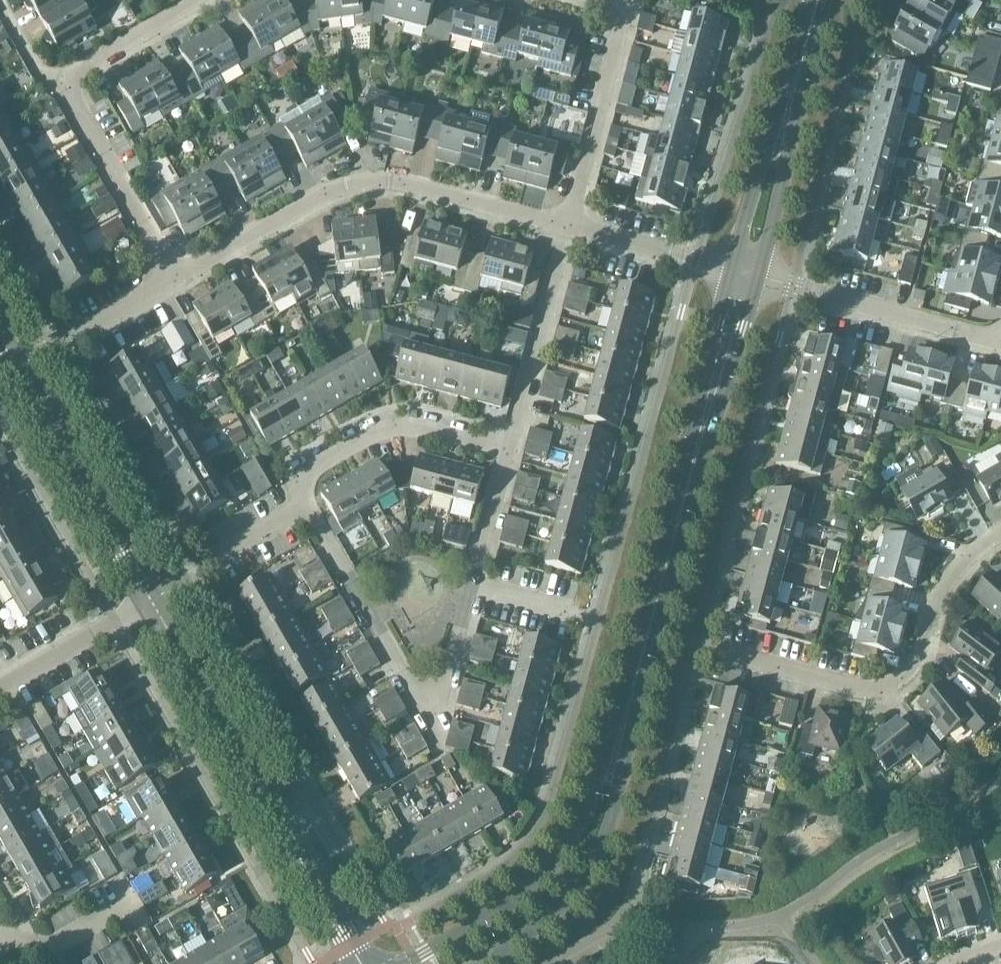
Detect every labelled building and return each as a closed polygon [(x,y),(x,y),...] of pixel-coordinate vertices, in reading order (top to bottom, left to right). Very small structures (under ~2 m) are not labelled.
[(42,20),(77,0),(26,0),(25,4),(28,9),(33,10),(36,9),(42,20)] [(42,20),(49,32),(46,34),(45,38),(48,44),(52,45),(55,43),(60,52),(98,30),(89,15),(97,10),(92,0),(77,0),(42,20)] [(260,3),(281,41),(301,29),(305,36),(312,31),(302,5),(291,11),(284,0),(266,0),(260,3)] [(302,5),(312,31),(320,30),(319,23),(342,20),(339,0),(316,0),(316,3),(302,5)] [(354,19),(355,26),(374,23),(375,0),(339,0),(342,20),(354,19)] [(405,24),(412,0),(375,0),(374,23),(382,26),(384,19),(405,24)] [(405,24),(427,30),(425,37),(437,40),(444,13),(433,10),(435,0),(412,0),(405,24)] [(444,13),(437,40),(449,44),(451,37),(472,42),(484,0),(460,0),(456,16),(444,13)] [(504,0),(484,0),(472,42),(484,46),(482,53),(504,58),(511,31),(500,28),(506,7),(503,6),(504,0)] [(957,14),(933,0),(912,0),(906,11),(946,33),(957,14)] [(957,14),(963,17),(973,0),(933,0),(957,14)] [(251,34),(241,40),(255,65),(275,53),(272,46),(281,41),(260,3),(240,15),(251,34)] [(933,47),(946,33),(906,11),(896,29),(899,32),(894,42),(907,49),(922,58),(923,59),(929,49),(931,49),(932,47),(933,47)] [(540,60),(551,19),(529,13),(523,34),(511,31),(504,58),(516,62),(518,55),(540,60)] [(640,22),(650,24),(652,16),(642,13),(640,22)] [(694,13),(689,34),(723,44),(729,22),(694,13)] [(985,28),(1000,31),(1000,20),(988,17),(985,28)] [(551,19),(540,60),(538,67),(571,77),(572,75),(579,49),(567,46),(573,25),(551,19)] [(650,24),(640,22),(638,30),(648,32),(650,24)] [(219,27),(199,38),(221,76),(241,64),(244,71),(255,65),(241,40),(230,46),(219,27)] [(0,36),(0,46),(10,40),(6,32),(0,36)] [(689,34),(683,55),(718,65),(723,44),(689,34)] [(1000,55),(1000,54),(1000,42),(980,36),(976,48),(1000,55)] [(202,87),(221,76),(199,38),(180,50),(191,69),(180,75),(194,99),(205,93),(202,87)] [(11,40),(2,45),(8,56),(17,51),(11,40)] [(1000,55),(976,48),(973,60),(997,67),(1000,55)] [(579,49),(572,75),(578,76),(585,51),(579,49)] [(907,49),(901,60),(919,65),(922,58),(907,49)] [(629,63),(639,66),(641,58),(631,55),(629,63)] [(683,55),(677,76),(712,85),(718,65),(683,55)] [(970,72),(994,79),(997,67),(973,60),(970,72)] [(164,117),(194,99),(180,75),(170,81),(159,62),(139,73),(161,110),(164,117)] [(293,62),(276,72),(283,84),(300,74),(293,62)] [(639,66),(629,63),(625,78),(623,85),(633,87),(639,66)] [(881,63),(876,85),(911,94),(916,72),(881,63)] [(967,85),(991,91),(994,79),(970,72),(967,85)] [(142,122),(161,110),(139,73),(119,84),(131,104),(120,110),(134,134),(145,128),(142,122)] [(677,76),(672,97),(707,106),(712,85),(677,76)] [(905,115),(911,94),(876,85),(871,106),(905,115)] [(402,106),(392,103),(394,96),(370,90),(363,117),(375,120),(369,142),(391,148),(402,106)] [(619,101),(629,104),(632,93),(622,90),(619,101)] [(932,99),(949,104),(959,107),(961,99),(934,92),(932,99)] [(556,94),(553,104),(560,106),(570,108),(572,99),(563,96),(556,94)] [(347,145),(335,125),(346,119),(340,109),(334,99),(332,95),(321,102),(320,99),(300,110),(327,156),(347,145)] [(341,95),(334,99),(340,109),(347,105),(341,95)] [(672,97),(666,118),(701,127),(707,106),(672,97)] [(55,101),(44,107),(53,122),(64,115),(55,101)] [(629,104),(619,101),(616,113),(626,116),(629,104)] [(439,102),(438,108),(447,111),(449,105),(439,102)] [(959,107),(949,104),(947,113),(957,115),(959,107)] [(402,106),(391,148),(413,154),(419,132),(430,135),(438,108),(425,105),(423,112),(402,106)] [(14,124),(3,106),(0,108),(0,132),(14,124)] [(865,127),(900,136),(905,115),(871,106),(865,127)] [(458,166),(469,124),(471,117),(447,111),(438,108),(430,135),(442,138),(436,160),(458,166)] [(272,130),(286,154),(296,148),(307,168),(327,156),(300,110),(281,122),(282,124),(272,130)] [(666,118),(660,139),(695,148),(701,127),(666,118)] [(497,154),(505,127),(492,123),(491,130),(469,124),(458,166),(480,172),(486,150),(497,154)] [(25,143),(14,124),(0,132),(0,157),(25,143)] [(63,124),(52,130),(57,138),(67,132),(63,124)] [(938,146),(948,149),(953,128),(943,125),(938,146)] [(505,127),(497,154),(509,157),(503,178),(525,184),(536,143),(515,137),(516,130),(505,127)] [(860,147),(895,156),(900,136),(865,127),(860,147)] [(286,154),(272,130),(242,148),(267,191),(287,180),(275,160),(286,154)] [(607,147),(617,149),(619,141),(609,138),(607,147)] [(547,190),(552,173),(553,168),(565,172),(572,145),(551,139),(549,146),(536,143),(525,184),(547,190)] [(655,160),(690,169),(695,148),(660,139),(655,160)] [(994,142),(988,162),(984,161),(980,174),(1000,180),(1000,144),(994,142)] [(0,157),(0,177),(2,181),(35,162),(25,143),(0,157)] [(80,144),(66,153),(73,166),(88,157),(80,144)] [(617,149),(607,147),(604,155),(615,158),(617,149)] [(854,168),(889,177),(895,156),(860,147),(854,168)] [(267,191),(242,148),(211,165),(225,189),(236,183),(247,203),(267,191)] [(936,150),(932,167),(942,169),(947,153),(936,150)] [(88,158),(73,167),(79,178),(95,169),(88,158)] [(690,169),(655,160),(647,158),(641,179),(684,190),(690,169)] [(47,181),(35,162),(2,181),(9,192),(0,197),(0,208),(47,181)] [(185,189),(206,226),(226,215),(215,195),(225,189),(211,165),(200,171),(204,178),(185,189)] [(897,179),(889,177),(854,168),(849,189),(892,200),(897,179)] [(967,206),(976,208),(1000,215),(1000,180),(980,174),(977,187),(973,186),(967,206)] [(684,190),(641,179),(636,200),(658,206),(670,209),(669,212),(680,215),(683,203),(681,203),(684,190)] [(0,208),(0,209),(4,217),(18,209),(24,219),(57,200),(47,181),(0,208)] [(931,189),(941,191),(943,183),(933,181),(932,184),(931,189)] [(206,226),(185,189),(181,182),(151,200),(153,203),(162,219),(165,224),(175,218),(187,237),(206,226)] [(105,187),(96,192),(100,199),(109,194),(105,187)] [(596,187),(592,200),(626,209),(629,197),(596,187)] [(849,189),(844,210),(879,219),(888,222),(894,201),(892,200),(849,189)] [(937,208),(941,191),(931,189),(927,205),(937,208)] [(110,195),(90,206),(98,219),(117,208),(110,195)] [(940,199),(938,205),(950,209),(951,202),(940,199)] [(57,200),(24,219),(30,229),(16,237),(21,246),(68,218),(57,200)] [(153,203),(146,207),(155,223),(162,219),(153,203)] [(658,206),(655,217),(655,218),(665,220),(667,221),(669,212),(670,209),(658,206)] [(976,208),(971,228),(966,227),(963,239),(987,246),(990,235),(1000,238),(1000,215),(976,208)] [(838,231),(873,240),(879,219),(844,210),(838,231)] [(396,274),(395,268),(391,239),(379,240),(376,220),(373,221),(372,215),(353,217),(354,223),(360,272),(382,269),(383,275),(396,274)] [(68,218),(21,246),(26,254),(40,246),(46,256),(79,237),(68,218)] [(119,218),(106,226),(115,241),(128,234),(119,218)] [(925,232),(928,224),(910,219),(908,227),(913,229),(925,232)] [(415,261),(436,266),(447,228),(425,222),(420,241),(407,238),(400,266),(413,269),(415,261)] [(322,277),(360,272),(354,223),(332,226),(334,240),(329,243),(330,247),(318,248),(321,267),(317,268),(322,277)] [(465,292),(475,256),(463,253),(468,234),(447,228),(436,266),(457,272),(453,289),(465,292)] [(925,232),(913,229),(911,237),(923,240),(925,232)] [(873,240),(838,231),(835,244),(832,243),(829,255),(840,258),(841,255),(868,262),(873,240)] [(79,237),(46,256),(52,267),(38,275),(43,283),(90,256),(79,237)] [(987,246),(963,239),(959,252),(964,254),(959,273),(952,271),(951,272),(995,284),(1000,262),(984,258),(987,246)] [(475,256),(465,292),(478,295),(482,279),(503,284),(513,246),(492,240),(486,259),(475,256)] [(513,246),(503,284),(501,292),(521,298),(519,307),(532,310),(541,274),(529,271),(535,251),(513,246)] [(273,260),(293,295),(294,297),(300,307),(318,296),(320,299),(331,292),(322,277),(317,268),(312,260),(302,266),(292,249),(273,260)] [(133,251),(130,260),(136,263),(140,254),(133,251)] [(101,276),(90,256),(43,283),(47,291),(61,283),(68,295),(101,276)] [(906,256),(899,283),(911,286),(918,259),(906,256)] [(294,297),(293,295),(273,260),(253,271),(263,289),(253,295),(267,320),(279,314),(275,308),(294,297)] [(995,284),(951,272),(946,293),(948,294),(945,305),(969,312),(972,300),(989,305),(995,284)] [(566,296),(589,302),(592,289),(570,283),(566,296)] [(213,295),(233,329),(251,319),(256,327),(267,320),(253,295),(242,301),(232,284),(213,295)] [(621,287),(615,309),(649,319),(655,296),(621,287)] [(916,291),(914,301),(923,303),(926,294),(916,291)] [(376,294),(364,295),(366,310),(378,309),(376,294)] [(233,329),(213,295),(194,306),(204,323),(193,329),(204,347),(212,362),(223,355),(214,340),(233,329)] [(589,302),(566,296),(563,309),(585,315),(589,302)] [(439,307),(434,330),(444,332),(449,309),(439,307)] [(609,331),(643,341),(649,319),(615,309),(609,331)] [(339,316),(325,324),(330,333),(344,325),(339,316)] [(460,316),(457,326),(462,327),(469,323),(470,318),(460,316)] [(183,322),(164,333),(177,355),(196,344),(183,322)] [(322,322),(313,327),(319,338),(328,333),(322,322)] [(867,342),(871,329),(856,325),(852,338),(867,342)] [(501,327),(498,340),(509,343),(513,331),(501,327)] [(554,340),(577,346),(580,333),(558,327),(554,340)] [(401,360),(396,380),(417,385),(427,350),(430,339),(387,328),(390,357),(401,360)] [(603,353),(638,363),(643,341),(609,331),(603,353)] [(804,359),(839,368),(851,371),(859,342),(846,338),(844,346),(810,337),(804,359)] [(577,346),(554,340),(551,353),(573,359),(577,346)] [(204,347),(189,356),(197,370),(212,362),(204,347)] [(103,387),(107,395),(154,368),(143,348),(110,367),(117,379),(103,387)] [(893,351),(881,348),(874,373),(887,376),(893,351)] [(279,350),(268,356),(273,365),(284,358),(279,350)] [(345,361),(363,392),(382,381),(365,350),(345,361)] [(438,391),(447,356),(427,350),(417,385),(438,391)] [(920,401),(932,358),(910,352),(906,369),(894,366),(888,390),(900,393),(899,395),(920,401)] [(597,375),(632,385),(638,363),(603,353),(597,375)] [(459,396),(468,362),(447,356),(438,391),(459,396)] [(954,408),(960,383),(949,380),(953,363),(932,358),(920,401),(921,401),(923,394),(942,399),(941,404),(954,408)] [(839,368),(804,359),(799,380),(833,389),(839,368)] [(260,361),(249,367),(254,377),(266,371),(260,361)] [(327,372),(345,403),(363,392),(345,361),(327,372)] [(480,402),(489,367),(468,362),(459,396),(480,402)] [(132,406),(165,387),(174,382),(163,363),(154,368),(107,395),(112,404),(126,396),(132,406)] [(211,364),(202,370),(208,380),(218,375),(211,364)] [(489,367),(480,402),(501,408),(511,373),(489,367)] [(248,368),(238,374),(243,382),(253,376),(248,368)] [(986,419),(997,375),(976,370),(972,386),(960,383),(954,408),(965,411),(964,413),(986,419)] [(543,384),(565,390),(569,377),(546,371),(543,384)] [(308,383),(326,414),(345,403),(327,372),(308,383)] [(591,397),(626,407),(632,385),(597,375),(591,397)] [(986,419),(988,412),(1000,415),(1000,376),(997,375),(986,419)] [(793,401),(828,410),(838,413),(843,392),(833,389),(799,380),(793,401)] [(217,383),(204,390),(210,401),(224,393),(217,383)] [(326,414),(308,383),(289,394),(307,425),(326,414)] [(565,390),(543,384),(539,397),(562,403),(565,390)] [(868,385),(865,398),(871,399),(880,401),(883,389),(868,385)] [(124,424),(129,433),(176,405),(165,387),(132,406),(138,416),(124,424)] [(266,396),(270,404),(288,436),(307,425),(289,394),(278,400),(274,392),(266,396)] [(591,397),(585,420),(620,429),(626,407),(591,397)] [(868,410),(877,413),(880,401),(871,399),(868,410)] [(228,401),(217,407),(223,417),(234,411),(228,401)] [(787,422),(832,433),(835,424),(826,418),(828,410),(793,401),(787,422)] [(288,436),(270,404),(251,416),(269,447),(288,436)] [(129,433),(134,441),(148,433),(154,444),(187,424),(176,405),(129,433)] [(915,421),(894,416),(891,425),(913,431),(915,421)] [(782,442),(826,454),(832,433),(787,422),(782,442)] [(866,422),(862,434),(870,436),(874,425),(866,422)] [(187,424),(154,444),(160,454),(146,462),(151,471),(198,443),(187,424)] [(881,425),(876,441),(888,444),(892,428),(881,425)] [(241,428),(231,434),(237,444),(247,438),(241,428)] [(527,441),(550,447),(553,434),(531,428),(527,441)] [(582,432),(576,454),(611,464),(617,441),(582,432)] [(935,438),(924,444),(932,457),(943,451),(935,438)] [(251,440),(239,446),(248,461),(259,454),(251,440)] [(550,447),(527,441),(524,454),(546,460),(550,447)] [(856,441),(854,451),(865,453),(867,444),(856,441)] [(826,454),(782,442),(776,464),(821,476),(826,454)] [(176,481),(209,462),(198,443),(151,471),(156,479),(170,471),(176,481)] [(570,476),(605,486),(611,464),(576,454),(570,476)] [(400,461),(404,490),(411,489),(411,490),(433,495),(442,460),(420,455),(417,466),(400,461)] [(264,486),(274,480),(261,458),(250,464),(264,486)] [(978,469),(984,480),(980,482),(993,505),(1000,500),(1000,466),(997,459),(978,469)] [(396,491),(404,490),(400,461),(384,471),(378,460),(359,471),(377,502),(396,491)] [(442,460),(433,495),(454,501),(463,466),(442,460)] [(209,462),(176,481),(181,492),(168,500),(173,508),(219,481),(209,462)] [(454,501),(475,507),(484,472),(463,466),(454,501)] [(958,487),(945,466),(934,472),(932,467),(921,473),(926,482),(904,495),(917,517),(926,512),(929,517),(945,508),(942,503),(950,498),(947,493),(958,487)] [(340,482),(358,513),(377,502),(359,471),(340,482)] [(516,485),(538,491),(542,478),(519,472),(516,485)] [(564,498),(599,508),(605,486),(570,476),(564,498)] [(173,508),(177,516),(191,508),(198,520),(231,501),(219,481),(173,508)] [(850,481),(847,494),(857,497),(861,484),(850,481)] [(363,522),(358,513),(340,482),(321,493),(334,516),(339,524),(344,533),(363,522)] [(538,491),(516,485),(512,498),(535,504),(538,491)] [(18,497),(13,489),(0,497),(0,508),(18,497)] [(764,511),(799,520),(808,523),(816,493),(805,490),(803,498),(769,489),(764,511)] [(15,524),(9,514),(23,506),(18,497),(0,508),(0,533),(15,524)] [(599,508),(564,498),(558,520),(593,530),(599,508)] [(799,520),(764,511),(758,532),(793,541),(799,520)] [(334,516),(327,520),(337,537),(344,533),(339,524),(334,516)] [(838,516),(835,528),(847,531),(850,519),(838,516)] [(504,530),(526,536),(530,523),(507,517),(504,530)] [(552,542),(587,552),(593,530),(558,520),(552,542)] [(414,522),(411,534),(421,537),(424,525),(414,522)] [(882,558),(919,567),(924,546),(908,542),(911,530),(885,523),(882,537),(887,538),(882,558)] [(40,535),(35,527),(21,535),(15,524),(0,533),(0,558),(40,535)] [(421,537),(421,540),(429,542),(431,543),(435,527),(424,525),(421,537)] [(447,525),(443,541),(467,548),(471,532),(447,525)] [(400,527),(393,531),(399,542),(406,538),(400,527)] [(526,536),(504,530),(500,542),(523,548),(526,536)] [(393,531),(384,536),(390,547),(399,542),(393,531)] [(793,541),(758,532),(753,553),(787,562),(793,541)] [(37,562),(31,552),(45,544),(40,535),(0,558),(0,575),(3,581),(37,562)] [(552,542),(546,565),(581,574),(587,552),(552,542)] [(829,542),(827,550),(839,553),(842,545),(829,542)] [(798,544),(795,561),(816,565),(819,548),(798,544)] [(826,550),(820,571),(834,574),(837,562),(839,555),(839,553),(827,550),(826,550)] [(747,573),(782,583),(787,562),(753,553),(747,573)] [(913,589),(919,567),(882,558),(877,578),(872,576),(869,589),(893,596),(896,584),(913,589)] [(306,582),(326,570),(319,559),(299,570),(306,582)] [(14,599),(62,573),(57,564),(43,572),(37,562),(3,581),(14,599)] [(326,570),(306,582),(312,593),(333,582),(326,570)] [(62,573),(14,599),(26,620),(59,600),(53,589),(66,581),(62,573)] [(741,594),(776,604),(782,583),(747,573),(741,594)] [(819,587),(830,590),(833,576),(823,573),(819,587)] [(1000,621),(1000,580),(993,573),(973,596),(1000,621)] [(283,595),(271,575),(240,593),(252,613),(283,595)] [(893,596),(869,589),(865,602),(858,617),(857,621),(865,623),(901,633),(907,612),(890,607),(893,596)] [(815,593),(810,613),(822,616),(828,596),(815,593)] [(776,604),(741,594),(736,616),(770,625),(776,604)] [(283,595),(252,613),(263,633),(294,615),(283,595)] [(329,621),(349,610),(342,598),(322,610),(329,621)] [(349,610),(329,621),(335,633),(355,621),(349,610)] [(828,613),(824,628),(830,630),(834,615),(828,613)] [(294,615),(263,633),(274,653),(306,635),(294,615)] [(974,666),(967,676),(990,694),(994,690),(998,684),(990,677),(993,673),(992,667),(991,666),(1000,652),(1000,648),(969,624),(958,620),(948,646),(952,647),(951,648),(974,666)] [(901,633),(865,623),(859,643),(855,642),(851,655),(875,662),(879,650),(895,654),(901,633)] [(807,634),(805,643),(814,645),(817,637),(807,634)] [(286,672),(317,654),(306,635),(274,653),(286,672)] [(472,648),(495,654),(498,641),(476,635),(472,648)] [(520,661),(555,670),(561,648),(526,638),(520,661)] [(354,666),(374,654),(367,643),(347,654),(354,666)] [(495,654),(472,648),(469,661),(491,667),(495,654)] [(286,672),(297,693),(329,675),(317,654),(286,672)] [(374,654),(354,666),(361,677),(381,666),(374,654)] [(515,683),(549,692),(555,670),(520,661),(515,683)] [(81,711),(112,693),(101,673),(70,692),(81,711)] [(460,692),(483,698),(486,685),(464,679),(460,692)] [(939,743),(946,737),(966,722),(976,735),(993,721),(976,701),(967,708),(946,682),(919,703),(936,725),(929,730),(939,743)] [(302,701),(314,722),(345,704),(334,683),(302,701)] [(509,705),(543,714),(549,692),(515,683),(509,705)] [(710,711),(745,720),(754,722),(762,693),(730,684),(727,692),(716,689),(710,711)] [(380,710),(400,699),(393,687),(373,699),(380,710)] [(990,694),(1000,702),(1000,701),(1000,695),(994,690),(990,694)] [(483,698),(460,692),(457,705),(479,711),(483,698)] [(112,693),(81,711),(74,715),(85,734),(123,711),(112,693)] [(400,699),(380,710),(386,722),(406,710),(400,699)] [(799,703),(786,700),(780,724),(792,727),(799,703)] [(40,702),(29,708),(43,732),(54,725),(40,702)] [(345,704),(314,722),(326,741),(357,723),(345,704)] [(543,714),(509,705),(503,727),(538,737),(543,714)] [(802,724),(795,753),(808,756),(813,757),(816,746),(841,753),(851,717),(819,708),(814,728),(802,724)] [(95,752),(102,748),(134,730),(123,711),(85,734),(95,752)] [(745,720),(710,711),(705,732),(739,741),(745,720)] [(898,720),(866,745),(887,771),(910,753),(922,768),(941,754),(921,728),(911,737),(898,720)] [(449,734),(472,740),(475,727),(453,721),(449,734)] [(357,723),(326,741),(337,761),(368,743),(357,723)] [(401,748),(421,736),(415,725),(395,736),(401,748)] [(497,749),(532,759),(538,737),(503,727),(497,749)] [(34,728),(20,736),(24,743),(38,735),(34,728)] [(113,767),(145,749),(134,730),(102,748),(113,767)] [(739,741),(705,732),(699,752),(734,762),(739,741)] [(472,740),(449,734),(446,747),(468,753),(472,740)] [(421,736),(401,748),(408,759),(428,748),(421,736)] [(348,780),(379,762),(368,743),(337,761),(348,780)] [(106,771),(111,779),(118,775),(124,786),(156,768),(145,749),(113,767),(106,771)] [(526,781),(532,759),(497,749),(491,772),(526,781)] [(693,773),(728,783),(734,762),(699,752),(693,773)] [(795,753),(793,760),(806,763),(808,756),(795,753)] [(68,754),(59,759),(64,769),(74,764),(68,754)] [(49,755),(36,762),(46,779),(59,772),(49,755)] [(450,755),(442,760),(449,771),(456,766),(450,755)] [(771,758),(767,771),(780,774),(783,761),(771,758)] [(379,762),(348,780),(360,801),(391,783),(379,762)] [(934,776),(930,780),(937,789),(955,775),(948,765),(944,769),(940,764),(930,772),(934,776)] [(422,771),(428,781),(436,776),(430,766),(422,771)] [(428,781),(422,771),(415,775),(420,785),(428,781)] [(18,797),(28,791),(18,772),(7,778),(0,782),(0,807),(18,797)] [(688,794),(723,803),(728,783),(693,773),(688,794)] [(77,774),(70,778),(75,787),(82,783),(77,774)] [(127,803),(138,822),(143,819),(175,801),(164,781),(153,787),(149,780),(124,795),(128,802),(127,803)] [(770,780),(767,792),(774,794),(778,782),(770,780)] [(64,781),(54,787),(59,797),(70,790),(64,781)] [(483,830),(503,818),(485,787),(465,798),(483,830)] [(383,794),(389,804),(397,799),(391,789),(383,794)] [(62,797),(71,812),(79,807),(71,792),(62,797)] [(767,793),(764,803),(771,805),(774,795),(767,793)] [(389,804),(383,794),(375,798),(381,808),(389,804)] [(682,815),(717,824),(723,803),(688,794),(682,815)] [(0,807),(0,832),(29,816),(18,797),(0,807)] [(483,830),(465,798),(445,810),(463,841),(483,830)] [(92,800),(85,804),(90,814),(98,810),(92,800)] [(154,838),(186,819),(175,801),(143,819),(154,838)] [(887,809),(882,812),(886,820),(892,816),(887,809)] [(81,810),(73,815),(79,826),(87,821),(81,810)] [(425,821),(443,852),(463,841),(445,810),(425,821)] [(717,824),(682,815),(677,836),(711,845),(717,824)] [(40,834),(29,816),(0,832),(0,839),(8,853),(40,834)] [(165,856),(196,838),(186,819),(154,838),(165,856)] [(405,832),(423,864),(443,852),(425,821),(405,832)] [(757,821),(754,834),(763,837),(767,824),(757,821)] [(19,871),(50,853),(61,847),(50,828),(40,834),(8,853),(19,871)] [(92,829),(81,835),(86,844),(97,838),(92,829)] [(405,832),(385,844),(403,875),(423,864),(405,832)] [(753,835),(750,848),(759,850),(763,837),(753,835)] [(671,857),(706,866),(711,845),(677,836),(671,857)] [(176,875),(207,857),(196,838),(165,856),(176,875)] [(971,842),(959,845),(961,857),(973,854),(971,842)] [(121,843),(111,849),(116,859),(124,855),(127,853),(121,843)] [(105,852),(93,859),(106,881),(118,874),(105,852)] [(70,867),(65,858),(56,863),(50,853),(19,871),(30,890),(70,867)] [(124,855),(116,859),(123,871),(127,878),(135,874),(124,855)] [(218,876),(207,857),(176,875),(187,894),(193,890),(209,881),(218,876)] [(675,889),(698,895),(706,866),(671,857),(665,878),(677,881),(675,889)] [(34,909),(40,907),(41,909),(63,896),(65,900),(78,893),(70,879),(75,872),(72,866),(70,867),(30,890),(32,895),(31,896),(34,909)] [(747,866),(744,876),(757,879),(760,869),(747,866)] [(925,887),(934,918),(941,940),(965,932),(962,923),(975,919),(976,921),(977,921),(977,918),(982,908),(971,873),(957,877),(958,879),(946,883),(945,881),(925,887)] [(133,887),(138,897),(156,886),(150,877),(144,876),(130,883),(133,887)] [(743,877),(740,891),(753,895),(756,881),(743,877)] [(229,879),(219,885),(237,916),(247,910),(229,879)] [(209,881),(193,890),(197,897),(213,888),(209,881)] [(162,883),(138,897),(144,908),(169,894),(162,883)] [(895,890),(884,896),(888,904),(899,898),(895,890)] [(208,903),(202,907),(207,915),(213,912),(208,903)] [(893,918),(895,922),(872,934),(879,947),(876,948),(884,962),(887,961),(888,963),(905,963),(916,958),(906,941),(918,935),(902,906),(890,913),(893,918)] [(187,910),(169,921),(174,929),(192,918),(187,910)] [(243,963),(251,963),(265,956),(259,946),(265,942),(247,910),(237,916),(221,925),(227,936),(243,963)] [(168,921),(156,928),(160,936),(173,929),(168,921)] [(147,927),(136,933),(148,954),(159,948),(147,927)] [(227,936),(208,946),(219,963),(243,963),(227,936)] [(190,957),(194,963),(219,963),(208,946),(203,937),(194,942),(200,951),(190,957)] [(121,941),(119,942),(110,948),(119,963),(134,963),(121,941)] [(104,963),(119,963),(110,948),(99,954),(104,963)]
